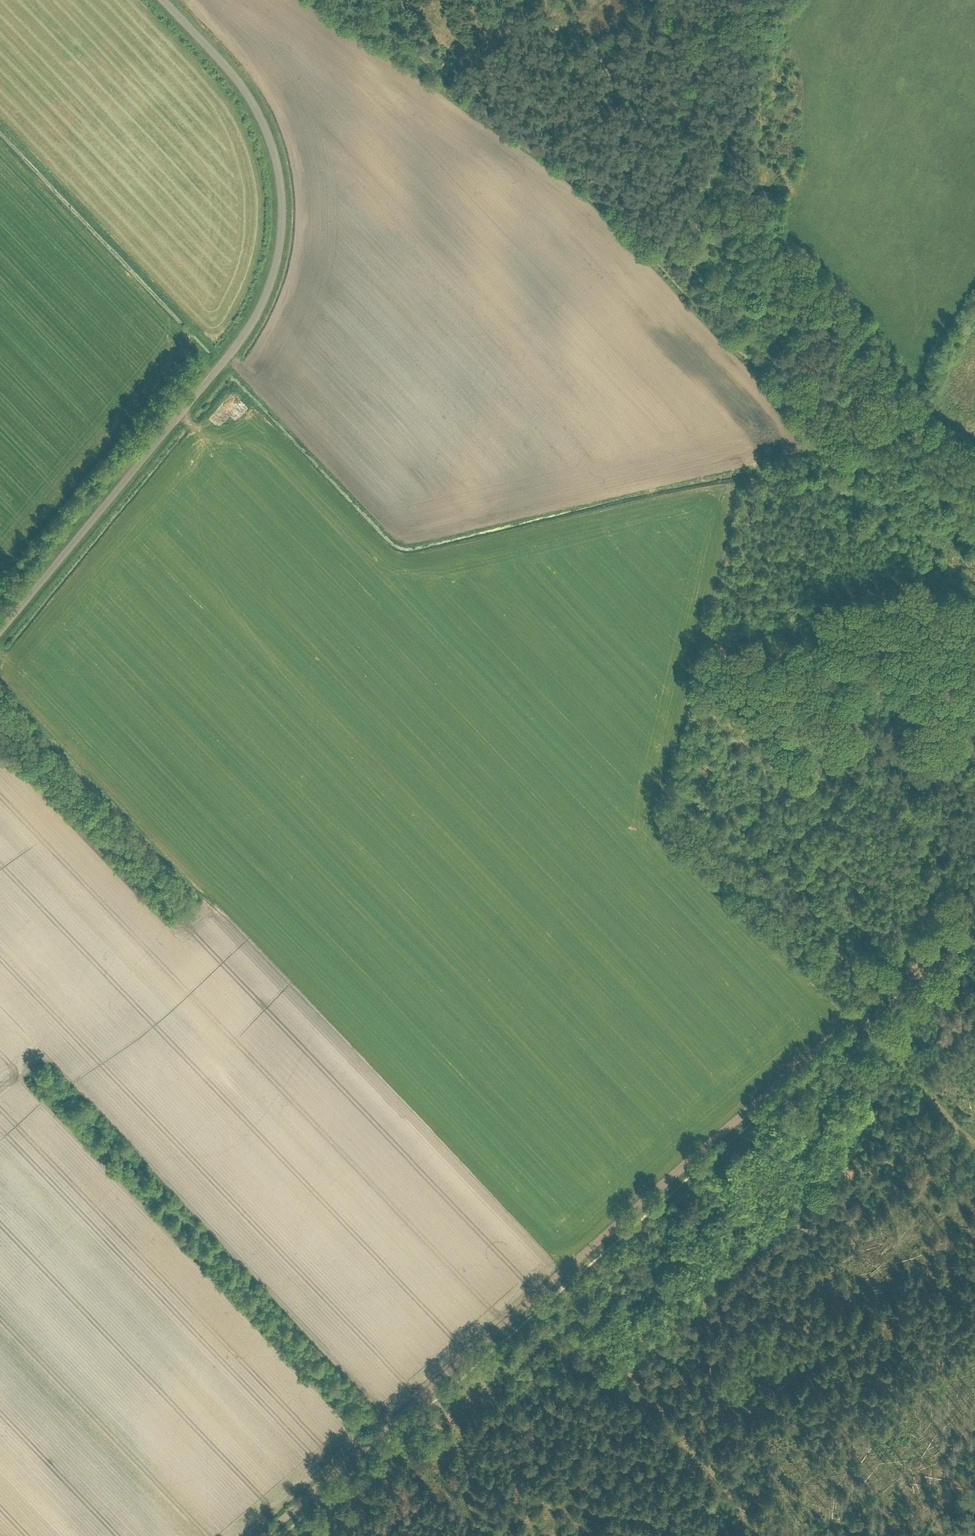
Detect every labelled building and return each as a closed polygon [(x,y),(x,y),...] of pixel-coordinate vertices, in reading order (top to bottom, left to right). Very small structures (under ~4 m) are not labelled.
[(195,417),(193,425),(205,429),(208,420),(195,417)]
